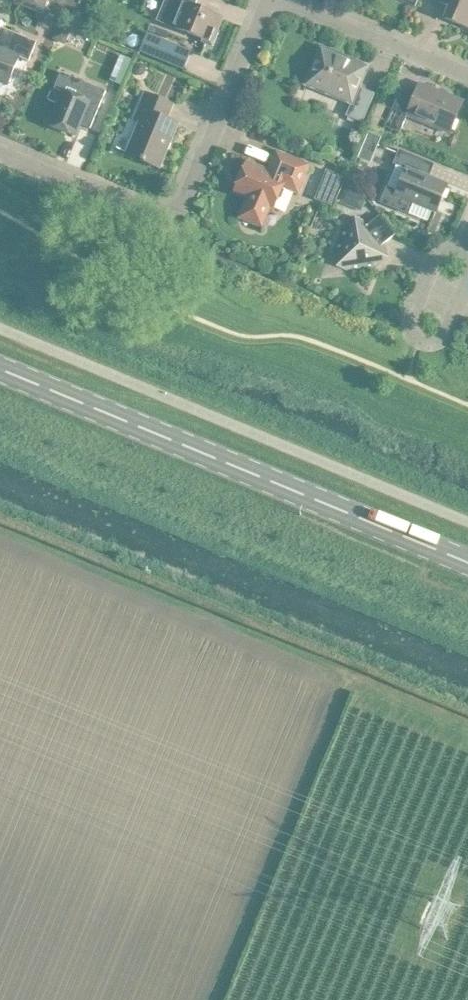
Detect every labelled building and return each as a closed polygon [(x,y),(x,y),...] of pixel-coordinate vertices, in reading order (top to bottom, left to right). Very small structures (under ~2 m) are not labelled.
[(18,4),(41,13),(46,1),(44,0),(20,0),(18,4)] [(211,42),(221,17),(194,6),(196,0),(177,0),(181,2),(172,26),(211,42)] [(436,0),(449,6),(444,18),(467,28),(467,0),(436,0)] [(41,13),(38,20),(49,25),(52,18),(41,13)] [(57,26),(51,39),(60,43),(66,40),(69,31),(57,26)] [(6,84),(18,57),(27,61),(36,41),(7,30),(0,48),(0,81),(6,84)] [(191,50),(146,32),(138,52),(183,70),(191,50)] [(305,84),(306,84),(350,102),(345,115),(362,122),(374,93),(358,86),(366,66),(336,53),(335,51),(325,47),(323,48),(320,47),(305,84)] [(119,55),(109,80),(121,85),(131,60),(119,55)] [(462,101),(419,84),(411,103),(396,97),(384,126),(399,133),(406,115),(449,132),(462,101)] [(77,97),(63,91),(49,125),(73,135),(78,123),(89,128),(102,98),(81,89),(77,97)] [(139,120),(126,152),(140,158),(140,160),(158,168),(177,124),(165,119),(172,104),(144,93),(133,118),(139,120)] [(409,200),(435,211),(446,184),(418,173),(424,159),(398,149),(392,163),(405,169),(396,190),(387,187),(381,201),(405,211),(409,200)] [(239,217),(261,226),(269,206),(273,208),(282,185),(297,192),(308,164),(275,151),(267,170),(246,161),(233,192),(247,197),(239,217)] [(326,169),(321,180),(338,187),(342,176),(326,169)] [(342,189),(338,201),(343,203),(348,201),(352,193),(342,189)] [(354,216),(342,227),(333,250),(335,266),(350,271),(375,267),(388,257),(385,242),(394,234),(379,215),(369,222),(354,216)]
